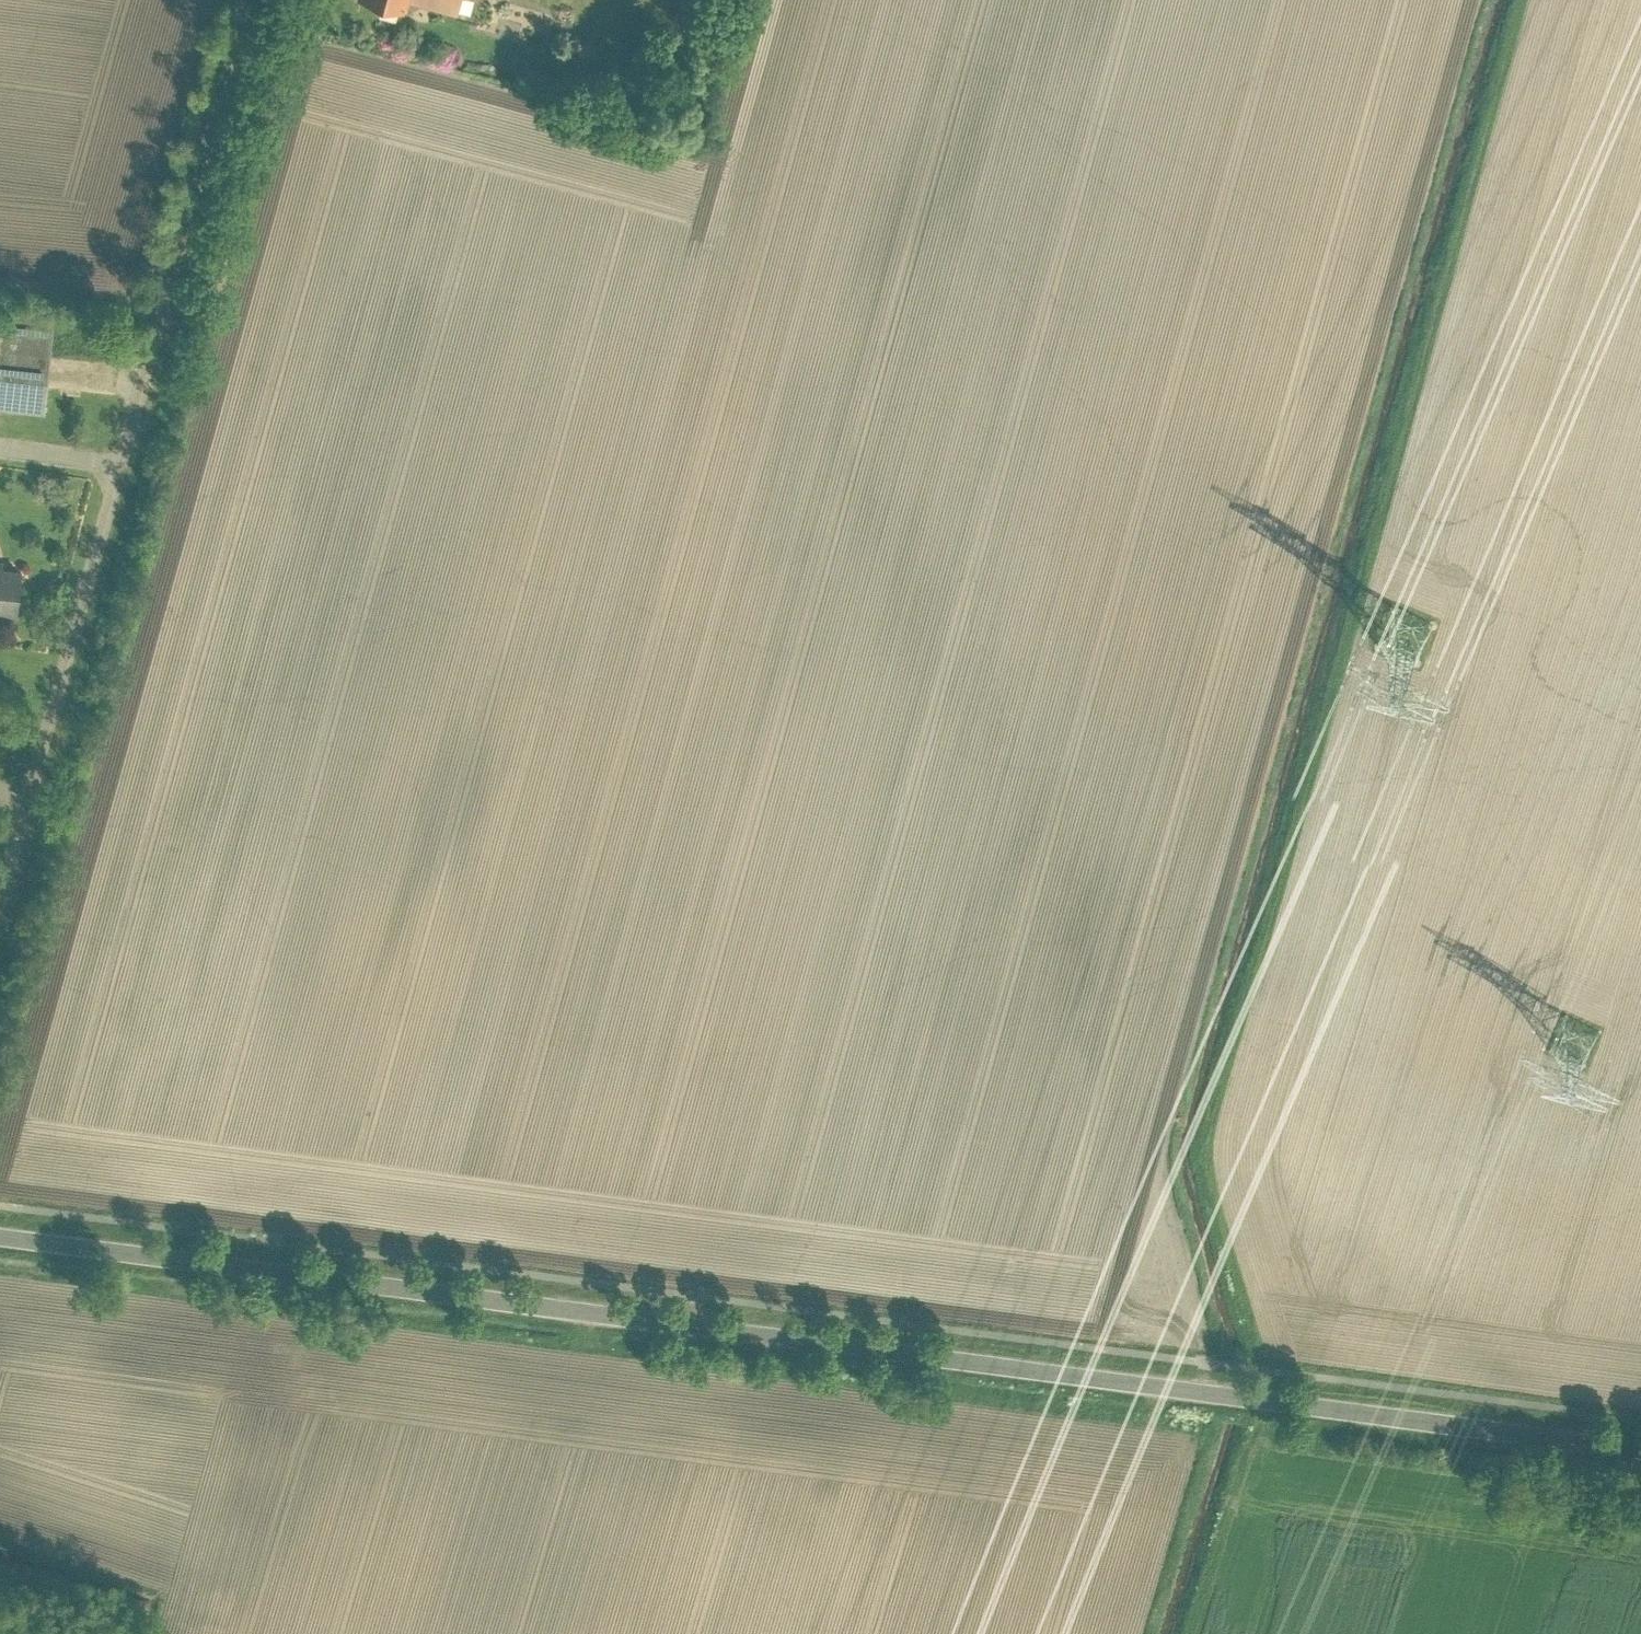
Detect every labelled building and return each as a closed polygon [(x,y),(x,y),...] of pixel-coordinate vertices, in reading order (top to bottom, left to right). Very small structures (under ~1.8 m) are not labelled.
[(407,11),(410,0),(366,0),(407,11)] [(459,10),(462,0),(424,0),(459,10)] [(0,302),(0,398),(46,404),(57,308),(0,302)] [(0,554),(0,606),(18,608),(22,562),(2,560),(2,554),(0,554)]
